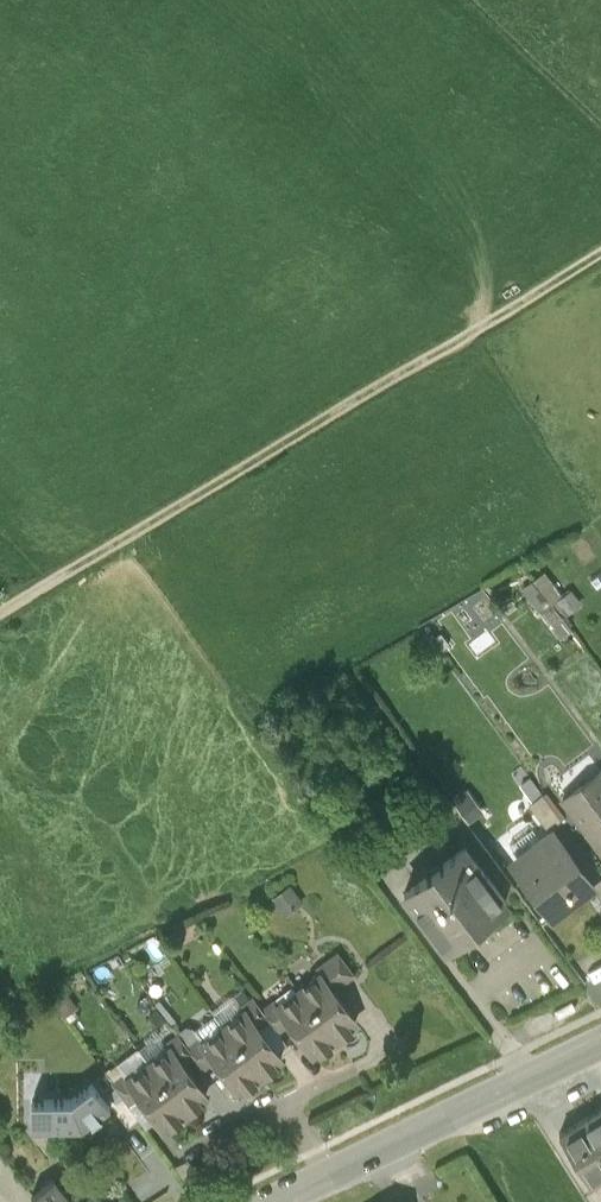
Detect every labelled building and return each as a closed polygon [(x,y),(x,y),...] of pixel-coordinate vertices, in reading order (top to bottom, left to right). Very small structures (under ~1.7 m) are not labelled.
[(561,594),(561,583),(529,584),(530,604),(548,603),(548,594),(561,594)] [(474,640),(505,619),(482,585),(451,606),(474,640)] [(561,634),(573,628),(563,606),(551,611),(561,634)] [(578,791),(598,818),(589,825),(600,842),(600,774),(578,791)] [(549,790),(534,799),(551,826),(565,817),(549,790)] [(594,886),(554,832),(517,860),(533,880),(535,879),(543,890),(536,895),(552,916),(594,886)] [(467,849),(466,847),(404,893),(406,894),(415,906),(414,907),(445,947),(506,901),(476,861),(475,861),(466,850),(467,849)] [(281,894),(286,907),(303,901),(299,888),(281,894)] [(321,974),(299,990),(337,1041),(353,1029),(351,1025),(356,1021),(321,974)] [(321,1053),(337,1041),(299,990),(277,1006),(313,1054),(318,1049),(321,1053)] [(246,1011),(225,1027),(263,1078),(279,1066),(276,1062),(281,1058),(246,1011)] [(263,1078),(225,1027),(203,1043),(239,1090),(244,1086),(247,1090),(263,1078)] [(171,1048),(149,1064),(188,1116),(204,1103),(202,1100),(207,1096),(171,1048)] [(173,1126),(188,1116),(149,1064),(129,1079),(165,1127),(170,1123),(173,1126)] [(72,1099),(32,1100),(32,1130),(83,1130),(111,1108),(92,1084),(72,1099)] [(583,1121),(600,1149),(600,1110),(583,1121)] [(583,1121),(559,1135),(589,1183),(600,1175),(600,1149),(583,1121)] [(53,1179),(32,1196),(37,1201),(70,1201),(70,1200),(53,1179)]
